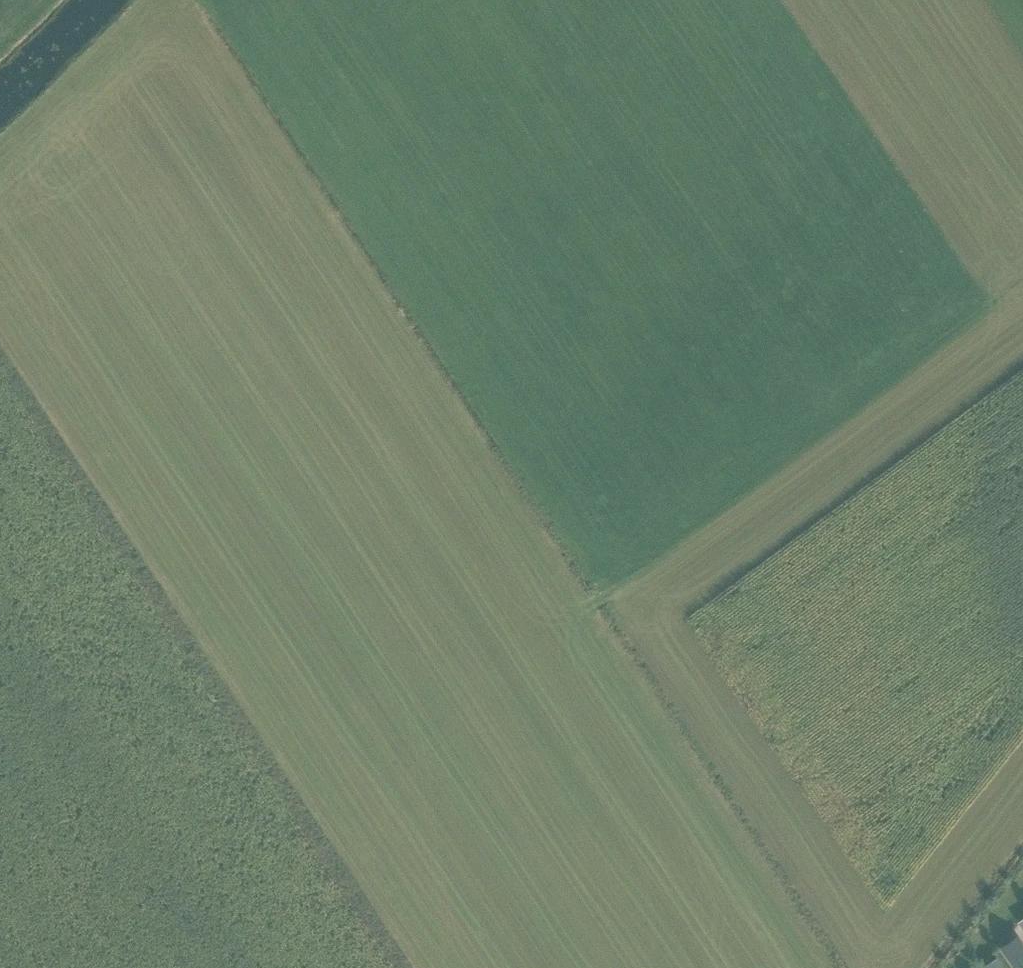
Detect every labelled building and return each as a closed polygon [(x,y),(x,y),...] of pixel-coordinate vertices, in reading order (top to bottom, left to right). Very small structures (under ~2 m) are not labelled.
[(1001,951),(1012,967),(1022,967),(1022,945),(1018,939),(1001,951)]
